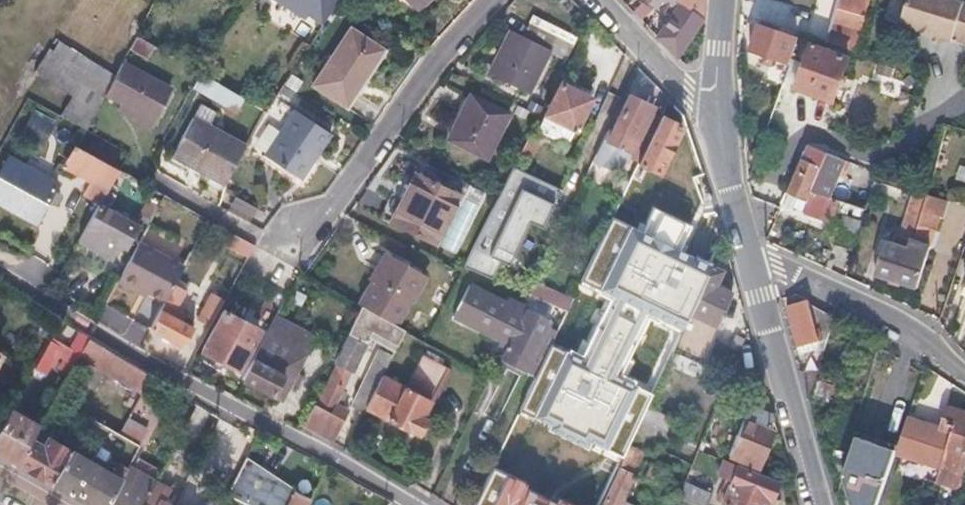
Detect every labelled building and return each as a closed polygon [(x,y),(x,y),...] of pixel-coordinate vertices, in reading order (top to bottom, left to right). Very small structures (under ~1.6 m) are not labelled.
[(304,20),(307,16),(322,26),(338,2),(340,0),(274,0),(304,20)] [(642,1),(648,6),(650,8),(654,3),(670,14),(658,36),(676,55),(701,16),(677,0),(643,0),(642,1)] [(701,16),(702,0),(677,0),(701,16)] [(830,45),(860,57),(874,0),(842,0),(830,45)] [(902,31),(954,46),(955,43),(964,46),(964,8),(964,7),(937,0),(911,0),(902,31)] [(648,6),(642,1),(635,13),(641,19),(648,6)] [(766,18),(753,51),(769,58),(767,64),(776,68),(778,61),(792,67),(804,40),(792,36),(794,30),(766,18)] [(565,60),(575,41),(531,19),(523,35),(513,30),(492,72),(530,91),(550,52),(565,60)] [(312,85),(346,107),(382,52),(348,29),(312,85)] [(138,37),(131,51),(147,60),(154,47),(138,37)] [(852,65),(817,48),(797,89),(833,106),(852,65)] [(88,128),(106,95),(111,86),(49,49),(35,73),(74,96),(64,115),(88,128)] [(111,86),(106,95),(153,122),(170,93),(122,66),(111,86)] [(200,72),(192,87),(237,112),(245,97),(200,72)] [(546,115),(575,129),(591,97),(561,82),(545,115),(546,115)] [(636,164),(658,119),(649,114),(652,108),(628,97),(611,135),(596,167),(617,177),(625,158),(636,164)] [(449,142),(487,160),(509,117),(471,98),(449,142)] [(590,125),(605,133),(617,110),(601,102),(590,125)] [(201,103),(194,117),(210,125),(217,112),(201,103)] [(43,139),(51,125),(33,114),(25,128),(43,139)] [(264,156),(300,179),(328,138),(292,114),(264,156)] [(569,140),(575,129),(546,115),(541,127),(543,134),(554,139),(561,136),(569,140)] [(636,164),(636,165),(643,169),(657,175),(680,126),(659,116),(658,119),(636,164)] [(210,125),(194,117),(173,154),(225,183),(246,145),(210,125)] [(611,135),(605,133),(590,165),(596,167),(611,135)] [(526,138),(518,154),(527,158),(535,143),(526,138)] [(67,167),(109,191),(122,169),(78,145),(67,167)] [(806,211),(813,194),(828,156),(809,149),(791,196),(789,195),(786,205),(806,211)] [(747,152),(750,183),(760,157),(747,152)] [(828,156),(813,194),(830,200),(839,178),(846,162),(828,154),(828,156)] [(10,157),(0,176),(0,200),(14,208),(17,203),(40,216),(57,183),(10,157)] [(852,164),(846,162),(839,178),(845,180),(852,164)] [(499,261),(509,265),(528,219),(543,225),(559,187),(509,166),(467,265),(492,276),(499,261)] [(414,175),(392,223),(436,246),(460,198),(414,175)] [(116,195),(109,191),(102,206),(108,209),(116,195)] [(813,194),(806,211),(832,220),(838,203),(830,200),(813,194)] [(914,195),(908,215),(919,219),(921,212),(925,199),(926,198),(914,195)] [(228,211),(251,220),(256,205),(234,196),(228,211)] [(153,218),(163,201),(156,197),(153,203),(150,201),(143,215),(152,220),(153,218)] [(925,199),(921,212),(930,215),(939,217),(943,204),(925,199)] [(108,209),(102,206),(90,227),(82,241),(116,259),(123,245),(130,249),(142,228),(108,209)] [(694,225),(657,208),(645,235),(610,219),(581,283),(613,298),(584,360),(552,345),(521,412),(623,460),(630,446),(635,435),(641,422),(646,410),(654,394),(618,377),(647,316),(682,332),(697,300),(726,313),(735,292),(721,285),(727,273),(682,252),(694,225)] [(926,227),(930,215),(921,212),(919,219),(908,215),(907,221),(926,227)] [(910,248),(888,241),(883,254),(876,274),(918,286),(939,217),(930,215),(926,227),(907,221),(902,237),(913,240),(910,248)] [(839,247),(855,252),(863,225),(847,220),(839,247)] [(251,256),(256,246),(239,236),(233,246),(251,256)] [(783,249),(792,254),(796,244),(787,240),(783,249)] [(883,254),(888,241),(882,240),(878,252),(883,254)] [(116,284),(136,294),(139,288),(148,293),(165,302),(172,289),(185,267),(139,242),(116,284)] [(388,256),(362,306),(402,328),(427,276),(388,256)] [(541,328),(532,324),(536,315),(504,299),(500,307),(481,298),(484,293),(466,283),(450,315),(495,339),(505,345),(502,350),(497,360),(532,378),(552,345),(554,334),(541,328)] [(139,288),(136,294),(144,298),(148,293),(139,288)] [(165,302),(150,329),(183,347),(194,328),(180,320),(183,315),(175,311),(184,295),(172,289),(165,302)] [(198,320),(211,327),(216,319),(226,300),(213,293),(198,320)] [(284,301),(265,336),(276,342),(295,307),(284,301)] [(216,319),(211,327),(215,329),(207,343),(220,350),(216,357),(226,363),(230,355),(243,362),(261,329),(256,326),(260,320),(229,304),(219,321),(216,319)] [(818,352),(824,354),(834,319),(811,311),(810,305),(788,310),(800,356),(818,352)] [(354,403),(366,410),(385,371),(406,331),(402,328),(362,306),(355,323),(390,343),(386,351),(383,349),(354,403)] [(100,323),(124,333),(130,320),(106,310),(100,323)] [(545,319),(536,315),(532,324),(541,328),(545,319)] [(92,336),(62,319),(50,340),(53,342),(38,368),(46,372),(56,356),(66,362),(63,367),(72,372),(81,355),(91,338),(92,336)] [(314,404),(304,425),(334,440),(350,410),(340,404),(367,343),(359,339),(362,334),(352,328),(335,362),(339,364),(318,405),(314,404)] [(276,342),(265,336),(243,379),(281,400),(290,382),(295,375),(304,357),(276,342)] [(81,355),(102,368),(112,351),(91,338),(81,355)] [(502,350),(505,345),(495,339),(492,345),(502,350)] [(689,373),(695,360),(675,350),(668,363),(689,373)] [(152,376),(112,351),(102,368),(143,394),(152,376)] [(385,371),(366,410),(420,439),(432,414),(428,413),(453,364),(428,351),(411,385),(385,371)] [(820,367),(818,373),(811,398),(827,403),(836,373),(820,367)] [(811,398),(818,373),(802,375),(809,403),(811,398)] [(295,375),(290,382),(298,386),(302,379),(295,375)] [(768,397),(754,391),(729,455),(757,466),(771,430),(757,424),(768,397)] [(957,486),(964,462),(964,414),(947,408),(941,428),(950,431),(946,442),(950,443),(941,472),(939,480),(957,486)] [(21,464),(40,431),(42,426),(12,409),(0,432),(0,453),(6,456),(21,464)] [(646,410),(641,422),(670,434),(677,420),(646,410)] [(121,430),(143,440),(149,426),(128,416),(121,430)] [(940,429),(913,421),(901,458),(941,472),(950,443),(946,442),(950,431),(941,428),(940,429)] [(670,434),(641,422),(635,435),(664,448),(670,434)] [(40,431),(21,464),(34,472),(53,483),(72,450),(40,431)] [(134,441),(123,463),(131,468),(142,447),(142,445),(134,441)] [(895,454),(857,441),(844,479),(851,504),(879,504),(895,454)] [(604,504),(627,504),(622,503),(634,476),(630,474),(641,451),(630,446),(623,460),(617,470),(620,472),(604,504)] [(72,450),(53,483),(75,495),(93,504),(111,504),(131,468),(123,463),(116,476),(72,450)] [(246,458),(228,494),(252,504),(306,504),(310,497),(295,490),(246,458)] [(726,462),(721,475),(733,479),(724,502),(732,504),(767,504),(770,498),(772,500),(779,483),(726,462)] [(648,479),(658,483),(665,470),(654,465),(648,479)] [(111,504),(146,504),(157,483),(131,468),(111,504)] [(676,474),(665,470),(658,483),(670,488),(676,474)] [(679,501),(689,504),(708,504),(711,496),(685,486),(679,501)]
